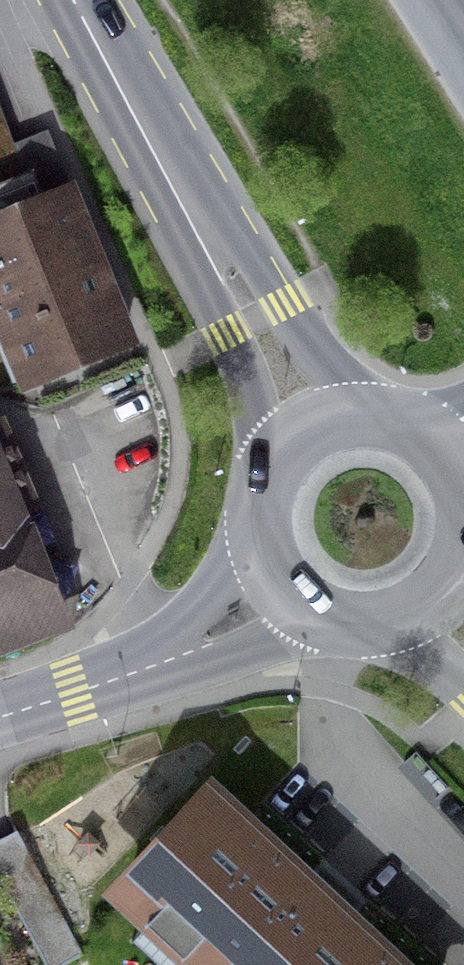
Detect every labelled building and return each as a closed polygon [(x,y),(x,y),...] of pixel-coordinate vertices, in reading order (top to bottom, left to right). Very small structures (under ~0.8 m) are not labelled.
[(14,123),(0,88),(0,129),(14,123)] [(28,175),(0,186),(0,303),(30,376),(126,337),(97,265),(102,263),(51,140),(47,142),(19,153),(28,175)] [(44,614),(2,511),(25,502),(0,441),(0,632),(44,614)] [(215,799),(125,896),(199,964),(394,964),(215,799)]
